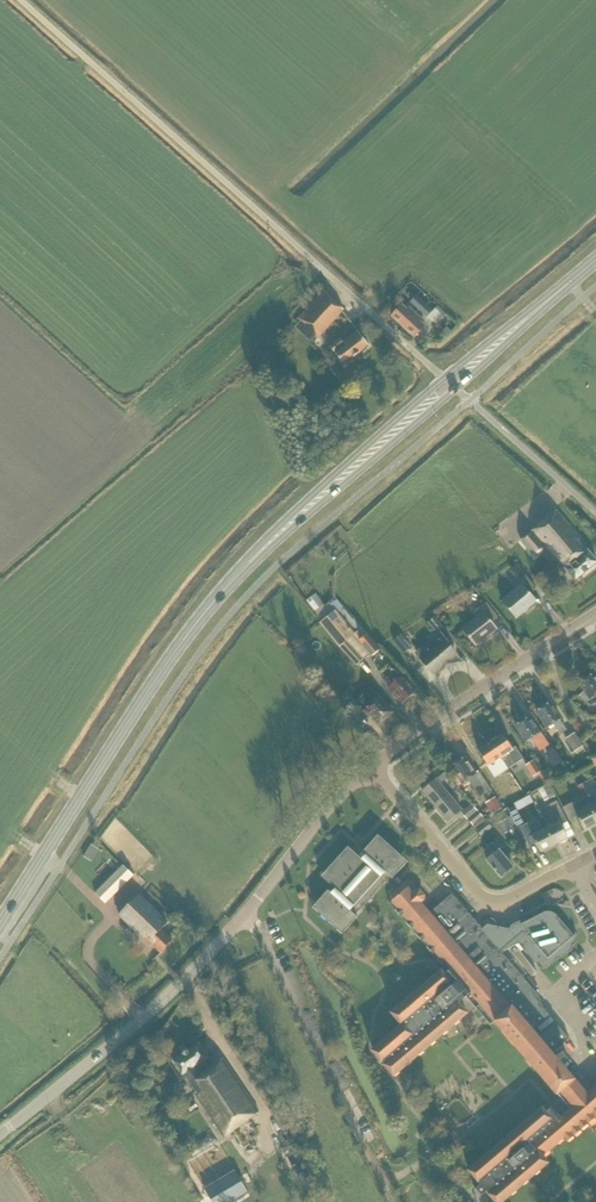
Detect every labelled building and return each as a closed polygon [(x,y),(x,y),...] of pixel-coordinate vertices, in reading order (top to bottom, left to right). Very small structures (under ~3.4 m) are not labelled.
[(318,339),(344,310),(324,292),(297,320),(318,339)] [(417,296),(410,302),(419,310),(425,303),(417,296)] [(435,309),(433,311),(425,303),(419,310),(433,323),(441,314),(435,309)] [(403,327),(415,314),(409,308),(407,310),(402,305),(391,316),(403,327)] [(290,314),(286,319),(291,324),(295,319),(290,314)] [(415,314),(403,327),(414,338),(425,326),(420,322),(422,320),(415,314)] [(369,346),(357,331),(342,342),(340,339),(330,347),(344,365),(369,346)] [(578,541),(580,540),(556,511),(520,540),(534,557),(545,547),(560,564),(562,563),(566,568),(565,569),(575,581),(595,563),(595,561),(587,551),(586,551),(578,541)] [(516,618),(536,601),(530,594),(536,588),(525,575),(518,580),(522,585),(502,602),(516,618)] [(318,593),(308,601),(317,612),(327,605),(318,593)] [(476,645),(496,629),(491,622),(497,617),(486,603),(479,608),(483,613),(463,629),(476,645)] [(330,615),(326,609),(316,617),(321,622),(320,623),(339,646),(357,665),(364,659),(346,640),(354,634),(335,611),(330,615)] [(434,673),(456,655),(450,648),(457,642),(444,627),(436,633),(443,641),(421,658),(434,673)] [(367,633),(363,628),(354,635),(371,657),(381,649),(367,632),(367,633)] [(411,648),(401,635),(394,640),(404,654),(411,648)] [(397,670),(394,673),(388,678),(393,684),(388,688),(402,703),(416,691),(402,676),(401,676),(397,670)] [(593,674),(587,677),(586,676),(580,680),(581,682),(580,683),(585,691),(580,694),(589,707),(595,702),(595,678),(593,674)] [(356,717),(363,711),(353,700),(354,699),(347,691),(341,696),(348,705),(347,706),(356,717)] [(379,725),(393,712),(375,692),(367,700),(371,704),(365,709),(379,725)] [(561,720),(550,703),(544,706),(543,706),(538,709),(538,711),(537,712),(544,722),(543,723),(547,729),(553,724),(560,735),(567,730),(560,720),(561,720)] [(539,733),(528,717),(523,720),(521,720),(517,723),(517,725),(515,726),(522,736),(521,737),(525,743),(532,738),(539,749),(545,744),(538,734),(539,733)] [(574,752),(583,746),(575,733),(565,739),(574,752)] [(501,759),(508,754),(515,764),(523,759),(515,747),(512,749),(502,734),(496,738),(496,737),(492,740),(492,741),(490,742),(500,757),(501,759)] [(512,774),(501,759),(500,757),(490,742),(478,750),(488,765),(496,760),(502,769),(500,770),(506,778),(512,774)] [(546,752),(555,766),(562,761),(553,748),(546,752)] [(486,793),(474,775),(475,774),(464,757),(451,766),(462,783),(468,779),(480,797),(486,793)] [(533,777),(540,772),(533,761),(526,766),(533,777)] [(509,783),(515,780),(512,774),(506,778),(509,783)] [(435,806),(449,794),(436,779),(422,791),(435,806)] [(544,802),(555,796),(548,783),(543,787),(538,790),(544,802)] [(449,794),(435,806),(448,821),(462,809),(449,794)] [(519,810),(536,802),(532,794),(515,802),(519,810)] [(595,820),(595,802),(592,805),(587,795),(582,798),(587,807),(589,806),(595,820)] [(492,814),(501,808),(495,797),(485,803),(492,814)] [(545,828),(554,846),(568,839),(561,825),(567,822),(556,801),(550,805),(552,810),(550,811),(556,823),(548,827),(543,818),(538,820),(543,830),(545,828)] [(587,807),(579,811),(574,802),(563,808),(569,820),(577,816),(584,830),(595,824),(595,820),(589,806),(587,807)] [(467,819),(468,819),(477,811),(471,804),(461,812),(467,819)] [(517,826),(523,823),(517,810),(510,813),(517,826)] [(483,817),(477,811),(468,819),(473,826),(483,817)] [(505,834),(512,830),(506,820),(499,824),(505,834)] [(480,837),(492,828),(487,822),(475,831),(480,837)] [(545,828),(543,830),(537,833),(534,832),(530,823),(520,827),(529,844),(535,841),(541,853),(554,846),(545,828)] [(396,891),(401,886),(393,878),(407,862),(378,835),(363,852),(366,855),(362,859),(348,847),(321,876),(335,889),(331,893),(328,890),(313,907),(342,934),(357,917),(356,915),(386,882),(396,891)] [(501,877),(512,866),(499,851),(502,848),(495,840),(488,847),(494,854),(487,860),(501,877)] [(92,862),(96,854),(88,849),(83,856),(92,862)] [(105,903),(132,877),(121,867),(95,893),(105,903)] [(583,1090),(561,1064),(568,1058),(562,1052),(556,1058),(552,1054),(570,1039),(554,1020),(536,1036),(533,1032),(551,1017),(543,1008),(538,995),(535,991),(501,952),(518,943),(537,965),(537,966),(538,967),(539,967),(540,968),(541,968),(542,969),(543,969),(545,968),(546,968),(548,967),(548,966),(549,966),(559,958),(560,959),(573,948),(572,946),(576,943),(576,942),(577,942),(577,941),(578,940),(578,939),(578,938),(578,937),(578,936),(577,935),(577,934),(576,933),(575,932),(574,932),(576,934),(574,935),(557,916),(556,914),(554,913),(552,912),(550,912),(549,912),(548,912),(547,912),(545,912),(544,912),(543,913),(521,923),(520,921),(522,920),(521,920),(513,924),(512,924),(511,926),(510,927),(509,928),(509,929),(507,928),(507,927),(506,926),(506,925),(505,925),(505,924),(504,924),(503,924),(502,924),(501,924),(500,924),(499,925),(499,926),(498,926),(498,928),(496,927),(496,926),(496,925),(496,924),(496,923),(496,922),(495,921),(494,920),(493,919),(492,918),(490,918),(490,919),(491,919),(492,919),(493,920),(494,920),(494,921),(495,922),(495,923),(495,924),(495,925),(495,926),(495,927),(487,924),(482,929),(452,894),(429,913),(420,902),(424,900),(424,896),(419,890),(415,890),(415,885),(412,882),(407,881),(401,886),(396,891),(391,895),(391,900),(393,902),(390,904),(443,966),(446,964),(450,969),(450,970),(450,971),(445,975),(441,971),(392,1013),(402,1025),(372,1050),(393,1075),(467,1013),(459,1003),(466,996),(490,1024),(494,1021),(557,1094),(557,1093),(571,1109),(560,1118),(551,1107),(546,1112),(542,1108),(469,1170),(481,1184),(476,1188),(475,1192),(478,1195),(482,1195),(487,1191),(496,1201),(501,1201),(547,1163),(542,1156),(563,1138),(566,1142),(595,1116),(595,1079),(583,1090)] [(161,952),(172,940),(161,929),(167,922),(138,894),(119,915),(151,946),(153,944),(161,952)] [(207,1068),(203,1061),(208,1058),(199,1044),(173,1061),(182,1075),(183,1074),(196,1092),(194,1093),(223,1137),(259,1112),(222,1058),(207,1068)] [(191,1111),(197,1107),(194,1103),(188,1107),(191,1111)] [(299,1162),(300,1161),(291,1148),(283,1153),(298,1175),(305,1170),(299,1162)] [(247,1191),(235,1171),(205,1189),(212,1201),(229,1201),(247,1191)]
